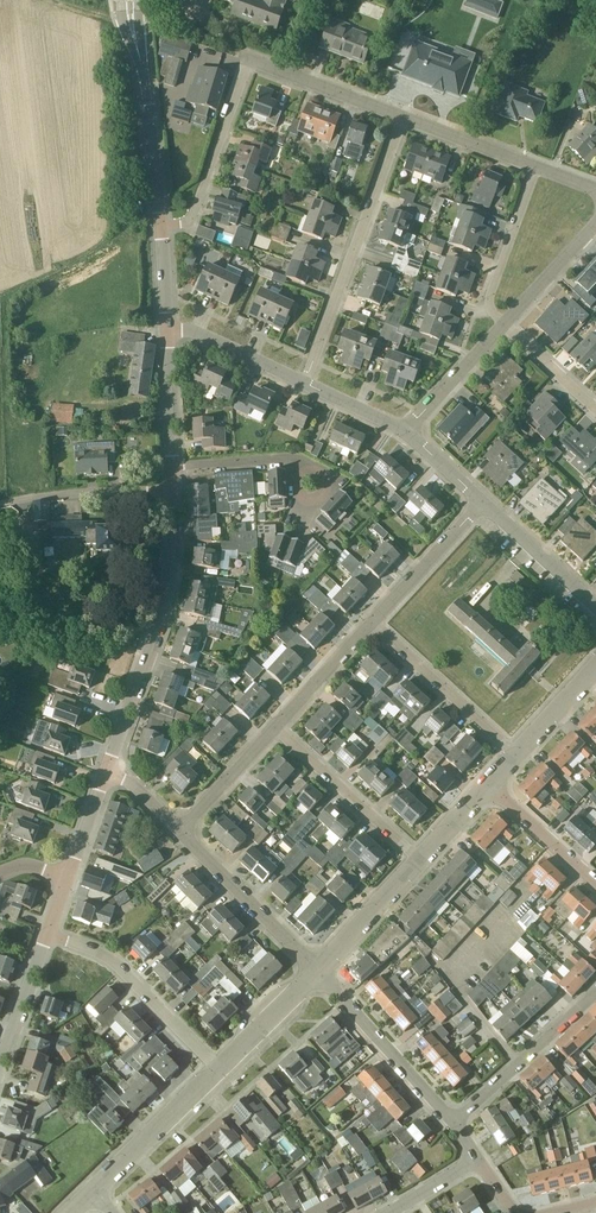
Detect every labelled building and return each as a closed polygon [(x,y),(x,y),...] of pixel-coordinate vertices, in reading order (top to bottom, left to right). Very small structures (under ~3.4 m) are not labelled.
[(231,15),(248,20),(248,18),(277,29),(285,8),(284,7),(286,0),(237,0),(231,15)] [(490,0),(477,0),(474,7),(488,12),(487,15),(497,19),(502,5),(490,0)] [(348,31),(350,25),(332,18),(321,48),(363,64),(372,40),(348,31)] [(193,44),(165,35),(159,54),(166,56),(160,76),(167,78),(165,84),(176,87),(184,62),(187,63),(193,44)] [(456,58),(454,57),(432,49),(430,53),(414,47),(403,76),(434,88),(433,90),(443,94),(444,91),(459,97),(466,77),(467,77),(469,71),(468,71),(469,68),(454,62),(456,58)] [(198,106),(209,109),(217,111),(228,75),(200,66),(199,66),(196,77),(194,86),(193,86),(192,85),(187,102),(198,106)] [(544,103),(526,96),(527,92),(508,85),(497,114),(517,121),(520,113),(526,115),(525,118),(537,123),(544,103)] [(276,103),(270,101),(274,92),(263,87),(253,114),(269,120),(267,124),(276,127),(282,113),(273,109),(276,103)] [(579,94),(582,106),(591,103),(588,91),(579,94)] [(176,102),(171,118),(188,124),(192,112),(185,110),(186,105),(176,102)] [(324,111),(309,105),(302,122),(295,119),(290,133),(297,136),(300,130),(315,136),(324,111)] [(340,116),(324,111),(315,136),(330,142),(328,147),(335,150),(341,137),(333,134),(340,116)] [(368,127),(353,122),(347,142),(349,143),(344,156),(360,161),(361,156),(362,156),(362,155),(361,155),(364,147),(362,147),(368,127)] [(590,126),(570,147),(589,165),(595,157),(595,132),(590,126)] [(277,143),(284,146),(286,139),(279,136),(277,143)] [(235,161),(255,169),(258,161),(265,164),(270,150),(253,143),(253,144),(256,145),(254,152),(250,150),(241,147),(235,161)] [(433,151),(415,145),(405,170),(413,173),(414,170),(424,174),(433,151)] [(450,158),(442,155),(433,151),(424,174),(433,178),(433,180),(441,184),(450,158)] [(342,161),(333,158),(329,171),(339,174),(342,161)] [(237,186),(237,187),(255,193),(260,179),(252,176),(255,169),(235,161),(230,176),(239,179),(243,180),(241,187),(237,186)] [(502,178),(488,172),(480,189),(477,188),(472,200),(490,207),(502,178)] [(292,185),(289,192),(303,197),(306,191),(292,185)] [(416,195),(403,190),(400,199),(413,204),(416,195)] [(245,205),(247,198),(239,195),(223,191),(221,198),(217,197),(213,212),(229,216),(227,223),(237,226),(237,224),(242,207),(243,205),(245,205)] [(465,197),(457,194),(454,201),(462,204),(465,197)] [(440,213),(445,200),(436,197),(431,210),(440,213)] [(315,202),(309,218),(338,229),(342,219),(332,215),(334,209),(315,202)] [(384,226),(407,234),(410,226),(413,227),(418,214),(427,217),(427,215),(429,210),(413,204),(410,211),(402,208),(400,215),(390,211),(384,226)] [(483,221),(477,219),(480,212),(461,205),(458,213),(459,213),(456,219),(462,221),(459,230),(488,240),(491,231),(481,227),(483,221)] [(247,217),(246,220),(243,219),(241,225),(251,228),(255,219),(247,217)] [(325,234),(335,238),(338,229),(309,218),(303,233),(322,240),(325,234)] [(277,223),(275,231),(289,236),(292,229),(277,223)] [(379,240),(398,247),(401,249),(407,234),(384,226),(379,240)] [(200,227),(196,237),(213,243),(216,233),(200,227)] [(254,233),(239,227),(235,237),(243,239),(240,251),(247,253),(250,242),(251,242),(254,233)] [(474,246),(484,250),(488,240),(459,230),(455,240),(453,245),(472,252),(474,246)] [(289,236),(275,231),(272,238),(286,243),(289,236)] [(430,244),(444,249),(446,242),(432,237),(430,244)] [(444,249),(430,244),(427,251),(441,256),(444,249)] [(317,253),(298,246),(292,262),(322,273),(325,263),(315,259),(317,253)] [(396,255),(408,259),(409,259),(407,251),(401,249),(398,247),(396,255)] [(197,258),(188,255),(185,264),(194,267),(197,258)] [(475,275),(465,271),(467,265),(448,258),(442,274),(471,285),(475,275)] [(408,259),(405,266),(420,271),(422,264),(408,259)] [(575,282),(578,285),(573,292),(590,308),(595,302),(595,301),(591,297),(595,292),(595,261),(584,275),(582,273),(575,282)] [(292,262),(287,278),(306,285),(308,279),(318,282),(322,273),(292,262)] [(213,298),(225,273),(209,265),(197,291),(213,298)] [(402,273),(417,279),(420,271),(405,266),(402,273)] [(275,273),(261,268),(258,275),(272,280),(275,273)] [(391,277),(369,268),(363,283),(386,291),(391,277)] [(240,280),(225,273),(213,298),(228,306),(240,280)] [(471,285),(442,274),(437,290),(456,297),(458,290),(468,294),(471,285)] [(245,284),(251,287),(253,282),(254,281),(247,278),(245,284)] [(413,289),(427,294),(430,287),(416,282),(413,289)] [(363,283),(358,298),(380,306),(386,291),(363,283)] [(427,294),(413,289),(411,295),(425,300),(427,294)] [(266,323),(278,297),(262,290),(250,315),(266,323)] [(294,305),(278,297),(266,323),(282,330),(294,305)] [(451,310),(432,303),(425,300),(423,307),(429,310),(426,319),(455,329),(459,320),(449,316),(451,310)] [(578,320),(582,324),(589,316),(572,300),(565,307),(557,300),(546,313),(547,314),(536,325),(549,337),(556,328),(564,336),(578,320)] [(354,313),(352,319),(366,325),(368,318),(354,313)] [(392,326),(399,329),(402,318),(388,313),(385,324),(392,326)] [(455,329),(426,319),(421,334),(440,341),(442,335),(452,339),(455,329)] [(387,341),(392,326),(385,324),(380,338),(387,341)] [(387,341),(400,345),(404,335),(397,333),(399,329),(392,326),(387,341)] [(400,327),(399,329),(397,333),(404,335),(412,338),(414,331),(400,327)] [(350,366),(361,337),(346,331),(339,350),(345,353),(341,363),(350,366)] [(148,398),(155,347),(143,346),(145,336),(123,334),(121,351),(136,353),(130,396),(148,398)] [(581,345),(581,344),(570,356),(575,361),(575,362),(577,364),(577,363),(588,372),(595,364),(595,338),(591,334),(581,345)] [(377,343),(361,337),(350,366),(360,370),(363,359),(370,362),(377,343)] [(567,354),(569,352),(576,344),(577,342),(572,338),(562,349),(567,354)] [(305,349),(307,344),(298,341),(296,346),(305,349)] [(437,347),(426,344),(423,343),(421,350),(435,355),(437,347)] [(405,358),(390,352),(383,372),(389,374),(385,384),(395,387),(405,358)] [(522,383),(516,378),(522,371),(506,356),(487,377),(498,387),(492,393),(503,403),(522,383)] [(421,364),(405,358),(395,387),(404,391),(408,381),(414,383),(421,364)] [(238,383),(225,377),(227,373),(210,365),(205,376),(198,373),(192,386),(206,392),(209,386),(219,390),(216,398),(218,399),(217,401),(228,407),(238,383)] [(275,395),(265,390),(263,393),(255,389),(250,400),(241,395),(234,409),(249,415),(252,409),(265,415),(275,395)] [(566,418),(555,408),(558,404),(546,393),(526,414),(541,427),(536,432),(546,441),(566,418)] [(53,423),(74,423),(74,404),(53,404),(53,423)] [(285,409),(284,409),(276,425),(291,432),(294,426),(303,430),(311,412),(294,404),(289,415),(283,412),(285,409)] [(490,420),(478,409),(471,416),(460,406),(452,415),(454,416),(441,431),(457,445),(469,432),(477,424),(482,428),(490,420)] [(510,413),(504,408),(499,414),(505,419),(510,413)] [(225,429),(213,430),(213,420),(194,421),(195,440),(203,440),(203,448),(226,447),(225,429)] [(352,431),(338,425),(330,442),(344,448),(352,431)] [(366,437),(352,431),(344,448),(358,455),(366,437)] [(595,442),(595,441),(595,440),(595,441),(584,431),(568,448),(589,468),(595,461),(595,442)] [(311,455),(317,458),(323,445),(317,442),(314,448),(311,453),(311,455)] [(115,443),(103,444),(88,444),(88,452),(77,452),(77,474),(87,474),(87,475),(97,475),(97,473),(108,473),(107,463),(116,463),(115,443)] [(523,464),(499,443),(488,455),(493,460),(484,470),(502,487),(523,464)] [(304,450),(311,453),(314,448),(306,444),(304,450)] [(563,454),(555,447),(546,457),(554,464),(563,454)] [(336,463),(338,457),(332,454),(329,460),(336,463)] [(386,480),(398,466),(387,455),(374,469),(386,480)] [(358,462),(350,473),(355,478),(363,466),(358,462)] [(363,466),(355,478),(361,482),(369,470),(363,466)] [(410,476),(398,466),(386,480),(397,490),(410,476)] [(286,471),(269,472),(270,485),(266,485),(266,493),(270,493),(270,500),(268,500),(269,508),(285,508),(285,499),(287,499),(286,471)] [(253,472),(215,475),(215,487),(188,488),(189,506),(214,504),(214,509),(219,509),(220,514),(229,514),(230,514),(229,504),(255,500),(253,472)] [(563,503),(563,502),(567,497),(560,490),(557,493),(542,480),(517,506),(518,507),(521,503),(531,512),(531,513),(543,525),(546,521),(547,522),(549,520),(548,519),(557,510),(563,503)] [(258,494),(266,494),(265,482),(257,483),(258,494)] [(433,498),(422,487),(409,501),(420,512),(433,498)] [(375,492),(381,498),(385,494),(379,488),(375,492)] [(344,512),(353,502),(341,491),(321,512),(323,513),(315,521),(328,533),(336,525),(334,523),(338,518),(341,521),(346,515),(344,512)] [(391,509),(401,498),(395,493),(386,504),(391,509)] [(406,503),(401,498),(391,509),(397,514),(406,503)] [(433,498),(420,512),(413,520),(414,521),(414,520),(419,525),(426,517),(432,522),(444,508),(433,498)] [(98,529),(98,524),(82,524),(82,517),(68,517),(68,518),(53,518),(50,518),(49,503),(34,503),(34,522),(39,522),(39,530),(52,530),(53,538),(83,538),(83,541),(88,541),(88,547),(98,547),(98,529)] [(214,504),(189,506),(190,518),(198,518),(198,523),(197,523),(197,524),(198,529),(197,529),(198,529),(198,534),(197,534),(197,535),(198,535),(199,539),(198,539),(198,541),(212,542),(211,529),(219,528),(218,515),(220,514),(219,509),(214,509),(214,504)] [(592,528),(582,518),(577,524),(570,518),(559,531),(565,536),(561,541),(582,561),(595,547),(595,531),(592,528)] [(414,521),(409,525),(420,535),(425,530),(419,525),(414,520),(414,521)] [(378,524),(373,530),(384,540),(389,534),(378,524)] [(283,564),(292,540),(279,535),(278,538),(276,537),(276,526),(258,527),(258,536),(264,536),(265,553),(272,555),(268,567),(281,571),(283,564)] [(121,529),(98,529),(98,547),(98,560),(109,560),(109,553),(122,553),(121,529)] [(231,543),(238,543),(237,532),(230,533),(231,543)] [(316,553),(320,557),(325,551),(313,540),(305,548),(304,547),(304,546),(305,546),(304,545),(292,540),(283,564),(296,569),(298,563),(304,565),(316,553)] [(222,542),(222,551),(238,552),(238,554),(258,555),(258,544),(231,543),(222,542)] [(342,552),(331,542),(327,546),(338,557),(342,552)] [(376,555),(390,568),(400,557),(386,544),(376,555)] [(222,554),(196,550),(194,566),(220,569),(222,554)] [(341,555),(356,569),(361,564),(346,550),(341,555)] [(341,555),(336,561),(351,574),(356,569),(341,555)] [(376,555),(366,567),(379,579),(390,568),(376,555)] [(217,578),(216,586),(234,589),(235,581),(217,578)] [(517,585),(510,578),(501,587),(509,594),(517,585)] [(368,592),(354,579),(343,591),(357,603),(368,592)] [(215,604),(218,589),(211,588),(192,583),(188,599),(215,604)] [(329,599),(318,590),(313,585),(308,590),(309,591),(324,605),(329,599)] [(319,610),(324,605),(309,591),(304,597),(319,610)] [(343,591),(334,602),(333,602),(347,614),(357,603),(343,591)] [(289,595),(281,604),(288,610),(296,602),(289,595)] [(188,599),(185,614),(211,619),(215,604),(188,599)] [(541,656),(540,656),(536,652),(537,651),(534,649),(534,650),(529,645),(520,655),(491,629),(459,600),(448,612),(509,667),(492,685),(504,696),(526,672),(530,676),(535,670),(531,666),(541,656)] [(298,616),(292,611),(290,613),(296,619),(298,616)] [(335,627),(321,615),(311,626),(325,639),(335,627)] [(83,618),(80,620),(79,624),(80,627),(84,628),(87,626),(88,623),(87,620),(83,618)] [(225,626),(209,621),(207,629),(221,633),(223,633),(225,626)] [(281,621),(276,626),(281,630),(291,640),(296,635),(281,621)] [(244,631),(225,626),(223,633),(240,638),(244,631)] [(311,626),(301,637),(315,650),(325,639),(311,626)] [(18,638),(14,629),(2,634),(6,643),(18,638)] [(221,633),(207,629),(205,635),(219,640),(221,633)] [(177,644),(195,651),(202,653),(207,639),(182,630),(177,644)] [(291,640),(281,630),(276,636),(287,645),(291,640)] [(195,651),(177,644),(171,659),(172,659),(190,666),(195,651)] [(279,661),(293,674),(303,662),(289,650),(279,661)] [(375,652),(361,667),(373,678),(386,664),(379,657),(380,657),(375,652)] [(244,662),(259,675),(264,670),(249,657),(244,662)] [(279,661),(269,672),(282,685),(293,674),(279,661)] [(259,675),(244,662),(235,671),(240,675),(244,671),(254,681),(259,675)] [(95,673),(84,669),(85,666),(77,664),(76,666),(74,665),(70,675),(54,669),(49,685),(63,690),(74,694),(76,687),(77,688),(82,686),(90,688),(95,673)] [(398,673),(394,669),(393,670),(386,664),(373,678),(384,688),(398,673)] [(227,680),(195,668),(192,675),(222,685),(227,680)] [(192,675),(190,682),(184,680),(184,681),(173,677),(166,674),(161,689),(179,695),(185,698),(189,688),(193,690),(196,684),(216,691),(222,685),(192,675)] [(365,687),(354,677),(350,682),(361,692),(365,687)] [(386,696),(377,706),(382,711),(389,703),(393,707),(395,706),(401,711),(405,706),(419,692),(407,681),(394,696),(395,697),(392,701),(386,696)] [(257,685),(246,696),(260,709),(271,698),(257,685)] [(334,697),(350,711),(360,699),(345,685),(345,686),(346,687),(336,697),(335,696),(334,697)] [(174,719),(188,724),(190,717),(177,712),(177,711),(173,710),(179,695),(161,689),(155,704),(163,706),(160,714),(174,719)] [(377,706),(386,696),(381,691),(371,701),(377,706)] [(212,697),(227,711),(232,705),(216,692),(212,697)] [(430,702),(419,692),(405,706),(417,717),(430,702)] [(56,694),(51,709),(57,711),(54,719),(64,723),(76,727),(76,726),(78,727),(81,719),(79,718),(81,712),(69,707),(72,700),(56,694)] [(246,696),(236,708),(250,720),(260,709),(246,696)] [(227,711),(212,697),(204,705),(210,710),(212,707),(222,716),(227,711)] [(331,731),(341,721),(341,719),(326,706),(322,710),(323,711),(317,718),(331,731)] [(450,722),(451,721),(439,710),(421,730),(427,736),(432,731),(441,739),(444,736),(454,725),(450,722)] [(172,725),(174,719),(160,714),(152,711),(145,731),(141,742),(145,743),(142,750),(164,758),(170,742),(163,739),(164,738),(159,736),(163,726),(167,723),(172,725)] [(352,713),(348,717),(354,722),(359,727),(363,723),(364,723),(364,722),(355,714),(353,712),(352,713)] [(579,727),(595,743),(595,720),(590,714),(579,727)] [(357,730),(359,727),(354,722),(348,717),(346,720),(343,723),(349,728),(354,733),(357,730)] [(373,732),(369,736),(379,746),(389,735),(385,732),(369,717),(364,722),(364,723),(373,732)] [(331,731),(317,718),(311,725),(310,724),(305,728),(320,742),(331,731)] [(214,731),(228,744),(238,733),(224,720),(214,731)] [(66,742),(67,739),(64,738),(67,730),(52,725),(49,732),(45,731),(43,738),(47,739),(44,748),(54,752),(65,756),(70,743),(66,742)] [(459,730),(454,725),(444,736),(449,741),(459,730)] [(400,745),(410,734),(404,728),(398,735),(390,727),(385,732),(389,735),(397,743),(400,745)] [(197,739),(185,728),(182,734),(192,744),(197,739)] [(214,731),(203,743),(217,756),(228,744),(214,731)] [(560,746),(573,758),(579,751),(582,754),(587,759),(593,753),(572,733),(560,746)] [(410,734),(400,745),(412,756),(417,749),(411,744),(415,739),(410,734)] [(394,740),(389,735),(379,746),(384,751),(394,740)] [(483,751),(468,737),(457,748),(471,762),(478,755),(483,751)] [(345,743),(339,738),(328,750),(334,755),(335,754),(345,743)] [(362,755),(369,747),(363,741),(356,749),(350,744),(348,746),(338,757),(338,758),(349,769),(362,755)] [(348,746),(345,743),(335,754),(338,757),(348,746)] [(446,757),(434,746),(429,752),(440,762),(446,757)] [(573,758),(560,746),(549,758),(569,778),(575,772),(567,764),(573,758)] [(457,748),(446,760),(462,774),(466,769),(465,768),(471,762),(457,748)] [(36,751),(30,765),(36,767),(33,776),(55,784),(55,783),(58,784),(60,776),(58,775),(61,769),(48,764),(51,757),(36,751)] [(167,771),(173,777),(171,780),(176,785),(173,787),(181,795),(197,778),(190,771),(196,764),(184,752),(167,771)] [(435,768),(440,762),(429,752),(424,757),(435,768)] [(294,771),(299,766),(294,761),(289,767),(279,758),(275,762),(275,763),(269,770),(284,783),(294,771)] [(388,767),(382,762),(377,768),(371,762),(358,777),(370,787),(383,773),(388,767)] [(531,777),(543,789),(549,782),(557,791),(563,785),(542,765),(531,777)] [(595,771),(589,766),(585,770),(591,775),(595,771)] [(406,768),(396,779),(402,784),(412,773),(411,772),(406,768)] [(452,782),(453,783),(454,782),(438,769),(428,780),(443,794),(444,793),(443,792),(452,782)] [(269,770),(263,777),(262,776),(258,780),(273,795),(284,783),(269,770)] [(591,775),(585,770),(581,774),(587,779),(591,775)] [(394,783),(383,773),(370,787),(381,798),(394,783)] [(412,773),(402,784),(408,789),(418,778),(412,773)] [(543,789),(531,777),(519,789),(539,809),(545,803),(536,795),(543,789)] [(308,784),(302,779),(291,790),(297,795),(308,784)] [(32,782),(29,789),(25,788),(22,795),(19,794),(17,795),(15,799),(16,802),(45,812),(49,800),(46,799),(47,796),(44,795),(46,787),(32,782)] [(589,792),(579,782),(573,788),(583,798),(589,792)] [(311,787),(298,801),(310,812),(323,798),(311,787)] [(439,797),(428,787),(423,793),(434,803),(439,797)] [(583,798),(573,788),(567,794),(577,803),(583,798)] [(250,789),(249,790),(250,791),(241,801),(240,800),(239,801),(240,802),(237,805),(247,815),(250,811),(254,815),(265,804),(250,789)] [(404,790),(390,806),(395,810),(395,809),(402,815),(415,801),(404,790)] [(276,796),(272,801),(283,811),(288,806),(276,796)] [(565,803),(559,797),(555,801),(561,807),(565,803)] [(278,817),(283,811),(272,801),(267,806),(278,817)] [(427,812),(415,801),(402,815),(409,822),(408,822),(413,827),(427,812)] [(561,807),(555,801),(551,805),(557,810),(561,807)] [(130,809),(112,803),(96,850),(113,856),(130,809)] [(235,828),(247,815),(237,805),(237,806),(236,805),(231,810),(236,815),(229,822),(224,818),(210,833),(214,837),(215,836),(222,843),(235,828)] [(320,821),(324,825),(312,837),(318,842),(330,830),(330,831),(344,816),(332,806),(318,820),(320,821)] [(31,814),(20,810),(15,808),(9,823),(16,826),(12,836),(14,837),(13,839),(21,842),(22,839),(33,844),(39,828),(31,826),(31,825),(29,821),(28,820),(31,814)] [(570,815),(564,810),(556,818),(562,823),(570,815)] [(595,821),(595,812),(594,810),(589,815),(584,810),(564,831),(577,842),(595,821)] [(310,821),(305,815),(286,836),(292,841),(310,821)] [(494,815),(483,828),(496,839),(502,832),(510,841),(515,835),(494,815)] [(330,831),(341,841),(347,835),(355,827),(344,816),(330,831)] [(262,820),(258,824),(263,830),(265,831),(267,828),(269,826),(262,820)] [(297,845),(297,846),(316,825),(310,821),(292,841),(297,845)] [(595,821),(577,842),(589,854),(595,846),(595,822),(595,821)] [(253,841),(263,830),(258,824),(247,835),(253,841)] [(267,828),(271,831),(271,832),(275,828),(271,824),(269,826),(267,828)] [(247,839),(235,828),(222,843),(229,849),(228,850),(233,854),(247,839)] [(483,828),(471,840),(493,860),(498,854),(489,846),(496,839),(483,828)] [(259,846),(269,835),(265,831),(263,830),(253,841),(259,846)] [(355,845),(350,851),(360,861),(374,846),(367,840),(368,839),(363,835),(354,844),(355,845)] [(508,844),(505,848),(510,853),(514,849),(508,844)] [(265,860),(252,874),(263,884),(276,870),(275,870),(280,865),(285,870),(303,851),(297,846),(297,845),(293,849),(285,858),(280,853),(277,856),(272,851),(265,859),(265,860)] [(260,855),(263,852),(256,846),(241,863),(252,874),(265,860),(265,859),(260,855)] [(329,861),(330,863),(340,852),(334,846),(325,857),(318,864),(322,868),(329,861)] [(360,861),(372,872),(376,867),(380,862),(382,861),(386,856),(382,852),(381,852),(374,846),(360,861)] [(157,850),(137,863),(145,874),(164,861),(157,850)] [(303,851),(285,870),(290,875),(308,855),(303,851)] [(346,857),(340,852),(330,863),(336,868),(346,857)] [(477,864),(462,852),(452,863),(466,876),(477,864)] [(105,902),(116,895),(104,891),(111,871),(127,876),(131,865),(99,856),(96,866),(91,865),(83,885),(92,888),(88,897),(105,902)] [(555,871),(544,861),(526,880),(530,885),(537,878),(543,884),(555,871)] [(380,862),(376,867),(382,873),(386,868),(380,862)] [(528,869),(520,862),(509,873),(506,870),(500,877),(511,887),(528,869)] [(466,877),(466,876),(452,863),(451,864),(452,864),(442,875),(460,892),(470,880),(466,877)] [(351,871),(346,877),(357,887),(362,881),(351,871)] [(566,881),(555,871),(543,884),(549,889),(543,896),(548,900),(566,881)] [(180,904),(200,884),(189,873),(176,885),(182,891),(175,899),(180,904)] [(346,877),(342,873),(329,888),(327,890),(343,904),(343,903),(342,902),(352,892),(353,893),(353,892),(353,891),(357,887),(346,877)] [(460,892),(442,875),(441,875),(431,886),(431,887),(445,899),(449,903),(460,892)] [(326,886),(315,876),(310,882),(321,892),(326,886)] [(494,883),(505,893),(511,887),(500,877),(494,883)] [(297,889),(285,878),(272,892),(283,903),(297,889)] [(171,886),(166,880),(147,898),(153,904),(171,886)] [(316,898),(321,892),(310,882),(305,887),(316,898)] [(9,883),(0,886),(0,896),(5,898),(7,892),(16,896),(12,906),(22,909),(23,906),(31,909),(37,893),(9,883)] [(212,896),(200,884),(180,904),(184,908),(188,908),(193,902),(199,909),(212,896)] [(534,884),(529,890),(534,894),(539,888),(534,884)] [(434,911),(445,899),(431,887),(421,898),(434,911)] [(539,888),(534,894),(538,898),(544,892),(539,888)] [(586,899),(574,889),(557,908),(568,919),(586,899)] [(510,890),(499,901),(507,909),(518,898),(510,890)] [(124,891),(111,900),(114,905),(117,903),(120,907),(131,900),(124,891)] [(479,900),(490,910),(495,905),(483,894),(479,900)] [(300,906),(302,903),(295,897),(285,909),(291,915),(300,906)] [(434,911),(421,898),(420,897),(410,909),(424,922),(434,911)] [(335,912),(319,898),(309,910),(323,923),(329,916),(330,917),(335,912)] [(586,899),(568,919),(579,929),(595,910),(595,909),(586,899)] [(474,905),(485,915),(490,910),(479,900),(474,905)] [(116,908),(99,902),(96,910),(78,903),(73,919),(91,925),(93,920),(110,925),(116,908)] [(530,906),(526,902),(513,916),(518,921),(531,907),(530,906)] [(469,910),(481,920),(485,915),(474,905),(469,910)] [(220,930),(233,917),(221,906),(208,919),(201,925),(213,937),(220,930)] [(556,913),(550,907),(541,917),(549,924),(553,920),(551,918),(556,913)] [(410,909),(410,910),(399,921),(403,924),(414,934),(418,938),(428,926),(424,923),(425,922),(424,922),(410,909)] [(309,910),(298,921),(314,935),(318,931),(317,930),(323,923),(309,910)] [(465,915),(476,925),(481,920),(469,910),(465,915)] [(527,913),(520,921),(528,929),(536,921),(527,913)] [(460,920),(471,930),(476,925),(465,915),(460,920)] [(244,929),(233,917),(220,930),(231,942),(244,929)] [(455,925),(466,936),(471,930),(460,920),(455,925)] [(180,937),(190,927),(185,922),(175,931),(180,937)] [(550,929),(543,922),(536,929),(544,936),(550,929)] [(418,938),(414,934),(403,924),(398,928),(394,924),(369,951),(383,965),(395,953),(410,940),(416,946),(425,959),(432,951),(418,938)] [(446,936),(457,946),(466,936),(455,925),(446,936)] [(190,927),(180,937),(185,942),(195,932),(190,927)] [(587,937),(592,942),(595,938),(595,928),(587,937)] [(175,931),(165,941),(170,947),(180,937),(175,931)] [(138,945),(143,940),(139,936),(134,941),(138,945)] [(252,941),(247,936),(237,945),(242,951),(252,941)] [(441,941),(452,951),(457,946),(446,936),(441,941)] [(145,962),(157,949),(146,937),(143,940),(138,945),(133,950),(145,962)] [(180,937),(170,947),(175,952),(185,942),(180,937)] [(401,960),(416,946),(410,940),(395,953),(401,960)] [(432,951),(443,961),(452,951),(441,941),(432,951)] [(511,950),(521,960),(528,953),(517,943),(511,950)] [(505,956),(516,965),(521,960),(511,950),(505,956)] [(350,972),(361,984),(383,965),(369,951),(350,972)] [(595,951),(588,959),(595,966),(595,952),(595,951)] [(568,959),(576,967),(571,973),(584,985),(595,972),(574,953),(568,959)] [(216,967),(221,961),(222,960),(217,955),(207,964),(213,970),(216,967)] [(282,968),(269,955),(258,966),(270,979),(282,968)] [(501,961),(511,971),(516,965),(505,956),(501,961)] [(10,983),(17,963),(0,957),(0,980),(10,983)] [(411,969),(418,977),(431,967),(424,957),(411,969)] [(537,960),(537,961),(533,957),(527,964),(541,978),(548,970),(537,960)] [(178,971),(167,960),(167,959),(154,972),(165,983),(178,971)] [(231,972),(221,961),(216,967),(226,977),(231,972)] [(507,976),(508,975),(511,971),(501,961),(496,966),(507,976)] [(213,970),(207,964),(197,975),(202,980),(213,970)] [(258,966),(246,978),(259,991),(270,979),(258,966)] [(496,966),(491,971),(503,981),(507,976),(496,966)] [(213,970),(202,980),(207,986),(209,984),(210,983),(215,988),(226,977),(216,967),(213,970)] [(516,967),(511,971),(515,975),(520,971),(516,967)] [(177,995),(189,984),(189,983),(178,971),(165,983),(177,995)] [(487,976),(498,986),(502,981),(503,981),(491,971),(487,976)] [(572,997),(584,985),(571,973),(565,979),(557,972),(551,978),(572,997)] [(434,986),(442,980),(437,974),(430,980),(434,986)] [(395,975),(390,980),(393,983),(398,979),(399,979),(395,975)] [(487,976),(482,981),(494,991),(497,987),(498,986),(487,976)] [(388,988),(378,977),(365,989),(375,999),(388,988)] [(399,986),(402,984),(398,979),(393,983),(388,988),(375,999),(385,1010),(398,999),(405,993),(399,986)] [(490,1001),(497,994),(494,991),(482,981),(477,986),(489,996),(487,998),(490,1001)] [(501,991),(507,986),(502,981),(498,986),(497,987),(501,991)] [(539,985),(527,996),(540,1010),(552,1000),(539,985)] [(468,996),(478,1008),(487,997),(487,998),(489,996),(477,986),(468,996)] [(105,1023),(117,1011),(111,1005),(118,998),(108,988),(90,1005),(100,1016),(96,1019),(102,1025),(105,1023)] [(193,989),(182,1000),(187,1006),(199,994),(193,989)] [(439,999),(446,1007),(452,1001),(455,998),(449,991),(439,999)] [(511,1002),(516,1007),(529,1021),(540,1010),(527,996),(523,991),(511,1002)] [(418,1000),(415,996),(409,1001),(408,1000),(403,1005),(398,999),(385,1010),(395,1021),(413,1004),(418,1000)] [(72,1007),(64,1004),(47,998),(41,1014),(58,1020),(62,1010),(70,1012),(72,1007)] [(238,1011),(230,1003),(225,998),(219,1004),(213,998),(208,1003),(226,1022),(238,1011)] [(439,999),(427,1009),(434,1017),(446,1007),(439,999)] [(529,1021),(516,1007),(511,1002),(500,1011),(505,1017),(517,1031),(529,1021)] [(202,1009),(208,1015),(202,1021),(215,1034),(226,1022),(208,1003),(202,1009)] [(404,1032),(414,1024),(423,1015),(413,1004),(395,1021),(404,1032)] [(441,1024),(452,1014),(446,1007),(434,1017),(441,1024)] [(128,1008),(121,1015),(115,1021),(127,1032),(139,1020),(128,1008)] [(595,1035),(595,1034),(595,1022),(589,1014),(578,1025),(591,1039),(595,1045),(595,1036),(595,1035)] [(345,1035),(348,1033),(334,1017),(312,1037),(320,1047),(332,1060),(336,1057),(342,1064),(361,1047),(354,1040),(351,1042),(345,1035)] [(477,1028),(470,1020),(468,1017),(456,1027),(458,1030),(465,1038),(477,1028)] [(517,1031),(505,1017),(493,1027),(506,1042),(517,1031)] [(531,1038),(540,1029),(531,1019),(522,1028),(531,1038)] [(127,1032),(137,1044),(142,1040),(151,1031),(153,1029),(147,1023),(145,1025),(139,1020),(127,1032)] [(100,1038),(110,1028),(105,1023),(102,1025),(95,1033),(100,1038)] [(578,1025),(567,1035),(579,1049),(591,1039),(578,1025)] [(446,1038),(449,1035),(441,1026),(430,1035),(428,1033),(416,1044),(426,1056),(446,1038)] [(579,1049),(567,1035),(555,1046),(567,1058),(574,1066),(579,1062),(573,1055),(579,1049)] [(135,1054),(133,1057),(142,1066),(156,1053),(162,1059),(153,1069),(165,1082),(179,1069),(175,1064),(179,1060),(155,1036),(146,1044),(141,1049),(135,1054)] [(471,1036),(461,1043),(466,1050),(476,1043),(471,1036)] [(50,1044),(33,1038),(29,1052),(46,1058),(50,1044)] [(446,1038),(426,1056),(435,1066),(448,1055),(443,1049),(450,1042),(446,1038)] [(59,1040),(56,1051),(59,1052),(70,1045),(71,1044),(63,1042),(59,1040)] [(59,1052),(66,1063),(77,1056),(70,1045),(59,1052)] [(125,1065),(127,1063),(127,1062),(133,1057),(135,1054),(131,1049),(130,1049),(120,1059),(125,1065)] [(49,1059),(46,1058),(29,1052),(23,1069),(40,1075),(37,1084),(32,1082),(29,1091),(45,1096),(48,1088),(55,1090),(60,1074),(53,1072),(55,1066),(48,1064),(49,1059)] [(464,1052),(459,1057),(462,1061),(468,1056),(464,1052)] [(306,1068),(294,1053),(279,1066),(303,1093),(311,1086),(300,1073),(306,1068)] [(448,1055),(435,1066),(445,1077),(458,1066),(448,1055)] [(468,1056),(462,1061),(466,1065),(472,1060),(468,1056)] [(142,1066),(133,1057),(127,1062),(127,1063),(137,1073),(138,1072),(143,1067),(142,1066)] [(543,1057),(531,1068),(544,1081),(550,1075),(557,1082),(562,1078),(543,1057)] [(325,1069),(316,1059),(309,1065),(318,1075),(325,1069)] [(101,1068),(103,1071),(108,1072),(111,1069),(107,1064),(101,1068)] [(357,1099),(381,1077),(371,1066),(358,1078),(364,1084),(353,1094),(357,1099)] [(468,1076),(458,1066),(445,1077),(455,1088),(468,1076)] [(531,1068),(520,1078),(539,1099),(544,1095),(540,1091),(547,1085),(544,1081),(531,1068)] [(591,1082),(578,1068),(571,1074),(585,1089),(591,1082)] [(144,1077),(143,1078),(138,1072),(137,1073),(127,1083),(126,1083),(145,1102),(157,1090),(144,1077)] [(269,1075),(257,1085),(262,1092),(260,1093),(280,1116),(288,1110),(275,1094),(281,1089),(269,1075)] [(568,1075),(560,1082),(570,1094),(578,1087),(568,1075)] [(391,1088),(381,1077),(357,1099),(357,1100),(358,1099),(361,1102),(366,1098),(372,1105),(372,1104),(373,1104),(391,1088)] [(117,1104),(121,1100),(120,1100),(121,1099),(116,1094),(100,1078),(95,1083),(97,1085),(101,1089),(111,1099),(117,1104)] [(126,1094),(121,1099),(120,1100),(121,1100),(133,1113),(145,1102),(126,1083),(127,1083),(124,1080),(118,1085),(126,1094)] [(66,1093),(72,1100),(78,1094),(72,1087),(66,1093)] [(345,1096),(338,1087),(323,1100),(330,1109),(345,1096)] [(372,1124),(400,1099),(391,1088),(373,1104),(377,1110),(367,1119),(372,1124)] [(95,1095),(105,1105),(111,1099),(101,1089),(96,1093),(95,1095)] [(555,1093),(555,1094),(552,1096),(557,1102),(560,1099),(555,1093)] [(238,1114),(232,1119),(240,1128),(246,1123),(250,1119),(267,1139),(273,1134),(281,1127),(262,1103),(257,1108),(253,1104),(251,1105),(245,1098),(233,1108),(238,1114)] [(296,1114),(302,1108),(303,1108),(295,1098),(288,1105),(296,1114)] [(554,1102),(551,1098),(540,1108),(543,1111),(554,1102)] [(588,1103),(595,1116),(595,1101),(595,1098),(588,1103)] [(400,1099),(372,1124),(378,1132),(394,1118),(397,1122),(410,1110),(400,1099)] [(508,1114),(514,1110),(507,1099),(480,1116),(493,1136),(508,1126),(514,1122),(508,1114)] [(16,1102),(14,1110),(11,1110),(10,1115),(7,1114),(6,1117),(4,1116),(1,1123),(4,1124),(4,1126),(22,1132),(25,1124),(34,1127),(37,1119),(38,1119),(52,1110),(47,1102),(37,1109),(16,1102)] [(124,1123),(122,1121),(112,1110),(107,1116),(98,1107),(87,1117),(105,1135),(108,1131),(111,1135),(124,1123)] [(306,1113),(302,1108),(296,1114),(300,1118),(306,1113)] [(556,1117),(551,1111),(546,1116),(551,1122),(556,1117)] [(517,1120),(514,1123),(514,1122),(508,1126),(508,1127),(512,1133),(521,1126),(528,1137),(540,1129),(529,1113),(517,1120)] [(208,1130),(222,1147),(224,1150),(231,1144),(239,1137),(232,1129),(229,1131),(219,1120),(208,1130)] [(420,1121),(409,1131),(405,1127),(393,1134),(404,1147),(414,1139),(418,1144),(431,1133),(420,1121)] [(512,1133),(508,1127),(508,1126),(493,1136),(501,1148),(516,1138),(512,1133)] [(208,1130),(198,1138),(195,1141),(206,1153),(207,1152),(213,1160),(218,1155),(216,1152),(222,1147),(208,1130)] [(342,1134),(347,1141),(351,1137),(346,1131),(342,1134)] [(347,1141),(342,1134),(341,1134),(336,1137),(342,1148),(349,1144),(347,1141)] [(256,1149),(245,1135),(239,1140),(250,1154),(256,1149)] [(349,1144),(352,1148),(360,1142),(354,1135),(347,1141),(349,1144)] [(10,1162),(12,1159),(20,1161),(24,1149),(36,1153),(43,1147),(22,1141),(21,1147),(0,1140),(0,1159),(10,1162)] [(516,1144),(509,1148),(515,1157),(521,1153),(516,1144)] [(595,1160),(595,1155),(594,1147),(584,1149),(585,1153),(579,1155),(582,1165),(573,1167),(578,1185),(593,1181),(588,1165),(595,1160)] [(185,1149),(173,1160),(189,1179),(202,1168),(185,1149)] [(406,1149),(392,1161),(403,1174),(417,1161),(406,1149)] [(553,1152),(556,1161),(562,1160),(560,1150),(553,1152)] [(369,1152),(363,1155),(370,1168),(377,1165),(369,1152)] [(553,1152),(547,1154),(549,1163),(556,1161),(553,1152)] [(34,1156),(23,1165),(2,1180),(12,1194),(34,1177),(42,1188),(52,1180),(34,1156)] [(173,1160),(161,1171),(177,1190),(183,1185),(189,1179),(173,1160)] [(210,1167),(220,1179),(228,1172),(218,1161),(210,1167)] [(420,1178),(428,1171),(420,1162),(412,1169),(420,1178)] [(354,1170),(347,1164),(343,1170),(349,1175),(354,1170)] [(279,1171),(285,1177),(288,1175),(285,1172),(287,1170),(284,1166),(279,1171)] [(203,1174),(219,1193),(224,1189),(227,1186),(220,1179),(210,1167),(203,1174)] [(558,1171),(563,1188),(578,1185),(573,1167),(558,1171)] [(337,1171),(330,1175),(337,1187),(344,1183),(337,1171)] [(543,1174),(548,1192),(563,1188),(558,1171),(543,1174)] [(282,1180),(276,1173),(264,1182),(270,1190),(282,1180)] [(543,1174),(528,1178),(533,1196),(548,1192),(543,1174)] [(337,1187),(330,1175),(324,1178),(331,1190),(337,1187)] [(378,1178),(363,1187),(372,1202),(387,1194),(378,1178)] [(7,1199),(7,1198),(12,1194),(2,1180),(0,1182),(0,1212),(2,1212),(0,1208),(7,1206),(4,1200),(7,1199)] [(150,1180),(139,1188),(150,1203),(157,1198),(163,1207),(168,1203),(150,1180)] [(290,1181),(284,1185),(297,1209),(303,1206),(302,1204),(290,1181)] [(292,1212),(297,1209),(284,1185),(278,1188),(291,1211),(291,1212),(292,1212)] [(363,1187),(349,1195),(357,1210),(372,1202),(363,1187)] [(139,1188),(129,1196),(140,1211),(142,1212),(149,1212),(145,1207),(150,1203),(139,1188)] [(453,1201),(459,1210),(461,1212),(470,1212),(471,1212),(483,1212),(479,1206),(469,1190),(453,1201)] [(172,1197),(184,1212),(187,1212),(193,1208),(180,1191),(172,1197)] [(321,1205),(316,1197),(302,1204),(303,1206),(306,1212),(326,1212),(321,1205)] [(321,1205),(326,1212),(342,1212),(345,1212),(336,1197),(321,1205)] [(177,1204),(170,1209),(174,1212),(183,1212),(177,1204)]
